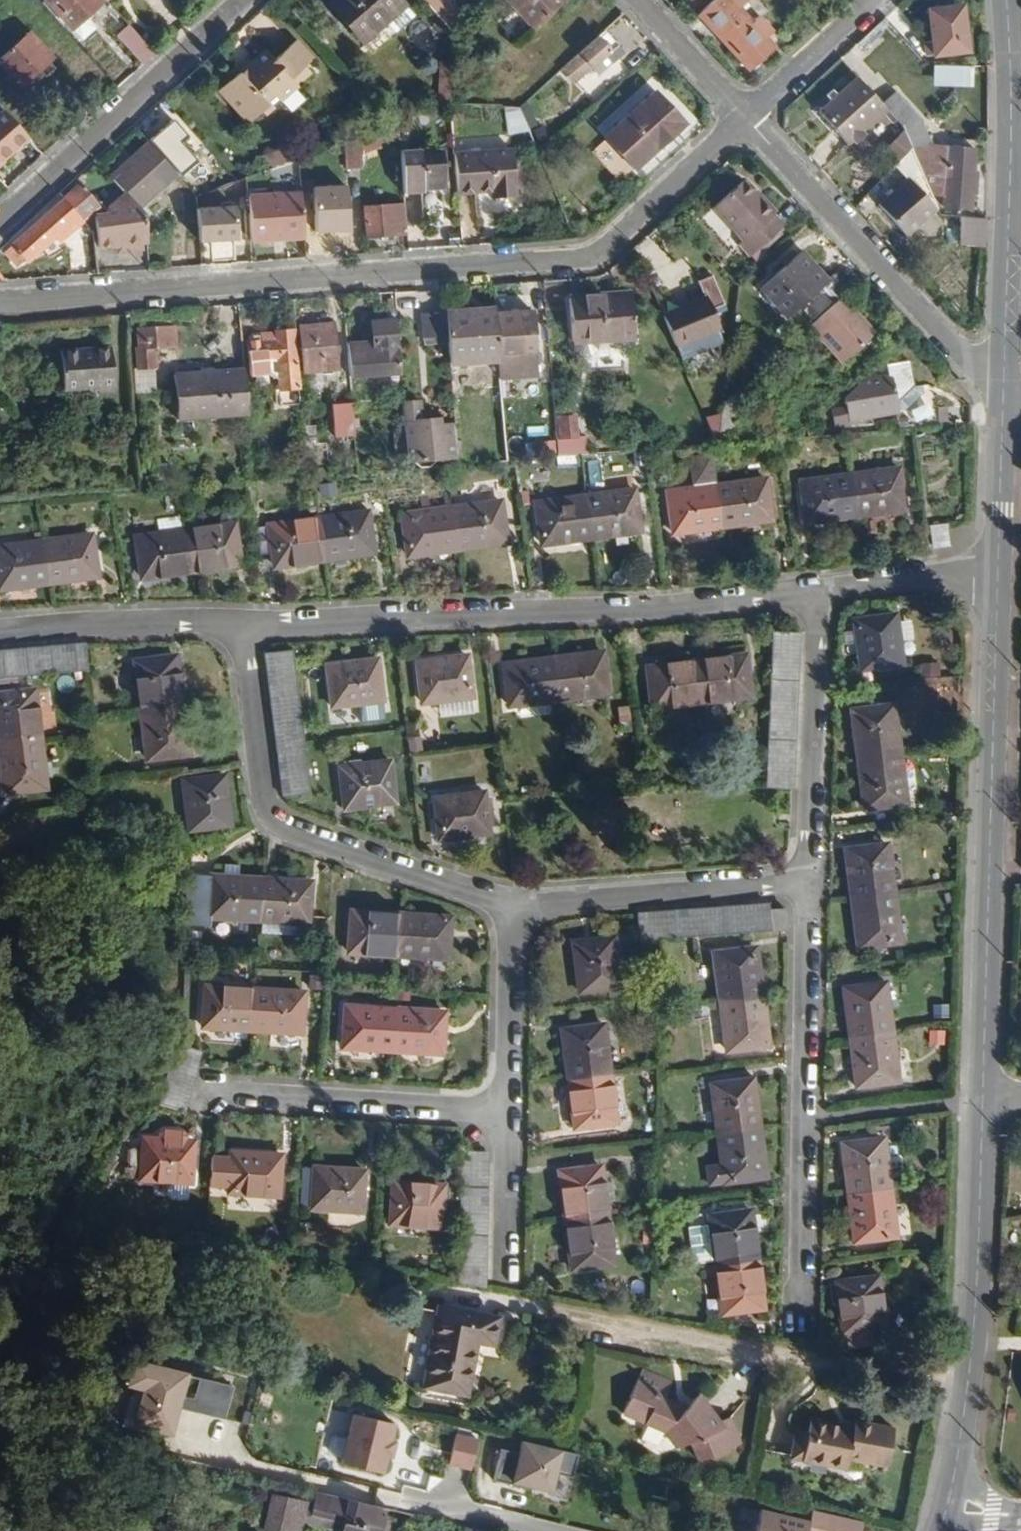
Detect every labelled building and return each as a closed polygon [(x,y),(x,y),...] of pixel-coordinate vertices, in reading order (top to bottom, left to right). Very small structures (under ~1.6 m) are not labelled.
[(100,0),(48,0),(83,39),(98,27),(87,14),(101,1),(100,0)] [(407,4),(403,0),(333,0),(328,4),(363,43),(407,4)] [(450,0),(423,0),(453,34),(455,6),(450,0)] [(533,27),(563,0),(508,0),(533,27)] [(739,7),(747,0),(711,0),(698,12),(749,67),(772,45),(765,38),(772,31),(758,16),(752,21),(739,7)] [(970,50),(964,3),(929,6),(932,37),(927,38),(930,54),(970,50)] [(374,55),(417,15),(407,4),(363,43),(374,55)] [(155,52),(128,23),(116,34),(143,62),(155,52)] [(627,51),(607,28),(563,68),(574,82),(594,66),(608,53),(615,62),(627,51)] [(53,58),(28,30),(0,55),(0,62),(21,85),(53,58)] [(312,56),(294,36),(273,56),(295,81),(308,68),(304,63),(312,56)] [(279,99),(298,83),(295,81),(273,56),(266,49),(241,72),(238,71),(219,89),(249,120),(276,96),(279,99)] [(601,75),(615,62),(608,53),(594,66),(601,75)] [(966,67),(965,54),(952,55),(953,69),(966,67)] [(440,102),(442,58),(430,57),(427,107),(440,102)] [(883,110),(888,106),(883,101),(859,75),(819,109),(849,142),(883,110)] [(642,164),(686,123),(655,89),(611,130),(642,164)] [(924,122),(897,90),(883,101),(888,106),(899,119),(905,126),(916,121),(924,122)] [(455,118),(453,102),(440,102),(442,119),(455,118)] [(529,127),(520,106),(506,105),(509,132),(530,129),(529,127)] [(899,119),(888,106),(883,110),(895,123),(899,119)] [(28,135),(4,108),(0,112),(0,159),(28,135)] [(199,160),(181,141),(189,135),(174,117),(148,140),(177,172),(180,176),(199,160)] [(552,140),(544,120),(529,127),(530,129),(539,151),(552,140)] [(975,173),(976,147),(933,144),(924,122),(916,121),(905,126),(904,126),(913,146),(928,183),(934,183),(934,190),(938,190),(939,194),(944,194),(944,206),(972,209),(973,194),(967,194),(968,172),(975,173)] [(362,152),(400,139),(399,122),(349,139),(351,167),(364,166),(362,152)] [(642,164),(611,130),(604,136),(636,170),(642,164)] [(139,205),(177,172),(148,140),(111,174),(139,205)] [(299,157),(290,146),(262,155),(272,166),(299,157)] [(928,183),(913,146),(896,164),(909,176),(880,203),(907,232),(938,207),(928,183)] [(516,195),(513,147),(454,151),(457,192),(491,189),(492,196),(516,195)] [(444,186),(443,148),(401,150),(403,188),(444,186)] [(977,194),(978,173),(975,173),(968,172),(967,194),(973,194),(977,194)] [(785,223),(776,213),(754,188),(745,177),(714,206),(743,237),(740,241),(752,254),(785,223)] [(99,202),(82,181),(64,197),(83,218),(99,202)] [(779,209),(757,185),(754,188),(776,213),(779,209)] [(304,238),(302,190),(248,192),(252,240),(304,238)] [(59,239),(83,218),(64,197),(12,243),(27,259),(55,234),(59,239)] [(407,233),(404,202),(365,204),(367,236),(407,233)] [(212,228),(212,206),(200,207),(201,227),(212,228)] [(978,244),(979,216),(966,215),(966,243),(978,244)] [(143,241),(140,220),(112,224),(111,216),(96,217),(100,246),(118,244),(143,241)] [(143,250),(143,241),(118,244),(119,253),(143,250)] [(828,278),(802,249),(761,284),(787,314),(820,284),(836,301),(841,296),(850,289),(834,273),(828,278)] [(767,271),(762,265),(751,274),(756,280),(767,271)] [(720,325),(712,308),(725,302),(713,271),(697,277),(705,296),(664,313),(677,343),(717,326),(720,325)] [(747,291),(758,281),(756,280),(751,274),(740,284),(747,291)] [(743,312),(747,291),(740,284),(736,311),(743,312)] [(636,334),(632,290),(569,295),(571,338),(574,338),(593,337),(598,341),(615,340),(617,335),(636,334)] [(874,332),(841,296),(836,301),(810,324),(841,360),(874,332)] [(496,306),(495,303),(445,308),(447,331),(447,341),(449,360),(499,357),(496,306)] [(538,368),(533,303),(496,306),(499,357),(500,370),(538,368)] [(447,331),(445,308),(422,310),(424,333),(447,331)] [(399,369),(395,313),(371,314),(373,336),(348,338),(350,373),(399,369)] [(337,364),(333,319),(300,321),(303,367),(337,364)] [(156,362),(155,343),(176,341),(175,321),(138,322),(139,342),(135,343),(135,362),(156,362)] [(302,400),(296,324),(270,326),(271,336),(262,336),(262,329),(247,330),(250,370),(270,370),(278,375),(280,401),(302,400)] [(683,358),(724,339),(717,326),(677,343),(683,358)] [(447,341),(447,331),(424,333),(425,341),(447,341)] [(599,346),(598,341),(593,337),(574,338),(573,347),(581,353),(592,354),(599,346)] [(115,384),(112,341),(61,345),(64,384),(97,380),(98,385),(115,384)] [(937,392),(912,384),(908,359),(888,361),(888,372),(864,376),(843,395),(844,405),(831,407),(834,426),(849,424),(848,419),(906,409),(908,424),(937,422),(937,420),(937,406),(937,392)] [(247,409),(244,363),(174,368),(177,414),(247,409)] [(746,437),(740,385),(722,400),(721,410),(706,414),(716,439),(746,437)] [(453,423),(453,419),(421,421),(418,395),(402,397),(404,427),(405,451),(406,459),(455,454),(453,423)] [(354,431),(352,397),(331,399),(334,433),(354,431)] [(949,419),(948,405),(937,406),(937,420),(949,419)] [(576,434),(574,411),(559,412),(561,435),(576,434)] [(405,451),(404,427),(393,428),(393,452),(405,451)] [(578,451),(578,438),(560,439),(561,452),(578,451)] [(709,525),(704,483),(700,455),(679,458),(683,487),(655,490),(661,532),(709,525)] [(307,473),(306,456),(297,456),(297,473),(307,473)] [(447,479),(445,464),(437,465),(439,481),(447,479)] [(892,509),(886,467),(837,474),(842,515),(892,509)] [(842,515),(837,474),(788,480),(794,522),(842,515)] [(758,519),(753,477),(704,483),(709,525),(758,519)] [(627,530),(621,488),(572,494),(578,536),(627,530)] [(578,536),(572,494),(523,500),(528,543),(578,536)] [(492,540),(486,499),(437,505),(443,547),(492,540)] [(443,547),(437,505),(388,511),(394,553),(443,547)] [(358,549),(353,508),(303,514),(309,556),(358,549)] [(171,526),(169,512),(143,516),(145,529),(171,526)] [(309,556),(303,514),(255,521),(262,563),(309,556)] [(226,560),(221,519),(171,526),(177,567),(226,560)] [(177,567),(171,526),(145,529),(122,532),(128,574),(177,567)] [(84,572),(78,529),(28,535),(34,578),(84,572)] [(28,535),(0,539),(0,583),(34,578),(28,535)] [(889,665),(882,613),(840,620),(847,670),(889,665)] [(777,788),(786,632),(759,631),(751,787),(777,788)] [(72,641),(0,646),(0,673),(73,667),(72,641)] [(296,791),(278,646),(251,649),(269,794),(296,791)] [(594,692),(589,650),(540,656),(545,698),(594,692)] [(168,701),(161,653),(119,657),(126,706),(168,701)] [(458,695),(453,653),(403,659),(407,701),(458,695)] [(737,697),(732,654),(683,660),(688,702),(737,697)] [(368,698),(363,655),(313,661),(318,704),(368,698)] [(545,698),(540,656),(490,661),(495,704),(545,698)] [(688,702),(683,660),(634,666),(638,707),(688,702)] [(19,685),(0,688),(0,737),(25,735),(19,685)] [(174,751),(168,701),(126,706),(132,757),(174,751)] [(886,754),(881,705),(839,710),(845,759),(886,754)] [(438,727),(419,729),(422,747),(441,745),(438,727)] [(25,735),(0,737),(0,787),(30,783),(25,735)] [(891,804),(886,754),(845,759),(851,809),(891,804)] [(380,800),(375,759),(325,765),(330,806),(380,800)] [(215,822),(210,772),(168,777),(175,827),(215,822)] [(475,832),(470,790),(419,796),(423,838),(475,832)] [(879,894),(873,844),(832,849),(838,898),(879,894)] [(244,878),(245,865),(230,864),(229,877),(244,878)] [(217,886),(219,876),(194,875),(193,885),(217,886)] [(264,921),(267,880),(244,878),(229,877),(219,876),(217,886),(193,885),(190,924),(215,926),(216,918),(264,921)] [(314,923),(316,883),(267,880),(264,921),(268,921),(307,923),(314,923)] [(886,943),(879,894),(838,898),(844,948),(886,943)] [(756,931),(755,909),(755,904),(622,912),(625,940),(756,931)] [(774,930),(773,908),(755,909),(756,931),(774,930)] [(404,958),(407,915),(357,912),(354,955),(404,958)] [(452,961),(455,918),(407,915),(404,958),(452,961)] [(307,937),(307,923),(268,921),(267,935),(307,937)] [(605,986),(598,935),(558,940),(565,992),(605,986)] [(748,997),(742,946),(699,952),(705,1001),(748,997)] [(877,1034),(871,983),(830,988),(836,1039),(877,1034)] [(257,1031),(260,989),(210,986),(207,1028),(257,1031)] [(306,1035),(310,992),(260,989),(257,1031),(306,1035)] [(754,1046),(748,997),(705,1001),(712,1052),(754,1046)] [(399,1052),(401,1011),(351,1008),(348,1049),(399,1052)] [(447,1056),(449,1014),(401,1011),(399,1052),(447,1056)] [(594,1072),(588,1023),(547,1028),(553,1078),(594,1072)] [(883,1082),(877,1034),(836,1039),(842,1087),(883,1082)] [(600,1123),(594,1072),(553,1078),(559,1127),(600,1123)] [(744,1128),(737,1079),(696,1083),(704,1133),(744,1128)] [(751,1177),(744,1128),(704,1133),(711,1182),(751,1177)] [(195,1183),(197,1141),(190,1141),(190,1136),(185,1131),(169,1131),(163,1135),(163,1139),(147,1139),(147,1150),(133,1150),(132,1170),(145,1171),(145,1181),(172,1182),(171,1195),(174,1199),(193,1200),(193,1183),(195,1183)] [(874,1190),(868,1139),(827,1143),(833,1195),(874,1190)] [(284,1198),(285,1156),(237,1153),(237,1158),(218,1158),(215,1189),(234,1189),(234,1195),(284,1198)] [(592,1214),(586,1164),(543,1170),(550,1219),(592,1214)] [(365,1213),(367,1172),(318,1169),(315,1210),(365,1213)] [(145,1181),(145,1171),(132,1170),(132,1180),(145,1181)] [(444,1229),(446,1186),(396,1184),(394,1226),(444,1229)] [(880,1238),(874,1190),(833,1195),(839,1243),(880,1238)] [(655,1223),(653,1208),(639,1210),(641,1224),(655,1223)] [(741,1259),(735,1209),(693,1214),(700,1265),(741,1259)] [(598,1264),(592,1214),(550,1219),(556,1269),(598,1264)] [(748,1307),(741,1259),(700,1265),(706,1314),(748,1307)] [(867,1327),(860,1278),(820,1283),(825,1333),(830,1332),(831,1347),(857,1344),(855,1329),(867,1327)] [(476,1342),(480,1316),(421,1305),(407,1385),(449,1392),(458,1339),(476,1342)] [(181,1376),(122,1362),(117,1385),(127,1387),(124,1397),(122,1397),(114,1427),(135,1432),(136,1427),(163,1434),(169,1407),(167,1406),(169,1397),(176,1399),(181,1376)] [(725,1444),(714,1417),(703,1421),(682,1393),(669,1408),(648,1397),(655,1381),(625,1370),(606,1413),(646,1431),(659,1448),(674,1442),(681,1461),(725,1444)] [(373,1474),(385,1426),(346,1416),(334,1464),(373,1474)] [(871,1460),(877,1429),(837,1422),(836,1428),(813,1424),(811,1422),(793,1418),(790,1434),(778,1431),(774,1450),(788,1453),(787,1461),(830,1468),(831,1459),(851,1463),(852,1456),(871,1460)] [(475,1440),(454,1434),(446,1465),(467,1470),(475,1440)] [(570,1477),(576,1455),(522,1442),(519,1454),(500,1449),(492,1481),(531,1491),(532,1487),(550,1492),(554,1473),(570,1477)] [(787,1461),(788,1453),(774,1450),(772,1458),(787,1461)] [(870,1467),(871,1460),(852,1456),(851,1463),(870,1467)] [(849,1472),(851,1463),(831,1459),(830,1468),(849,1472)] [(374,1503),(310,1488),(306,1507),(293,1504),(295,1496),(268,1490),(259,1527),(277,1530),(287,1530),(291,1517),(302,1519),(301,1525),(318,1529),(319,1523),(336,1527),(335,1530),(377,1530),(381,1514),(372,1512),(374,1503)] [(381,1514),(383,1505),(374,1503),(372,1512),(381,1514)] [(860,1523),(809,1511),(806,1522),(757,1511),(753,1530),(858,1530),(860,1523)]
